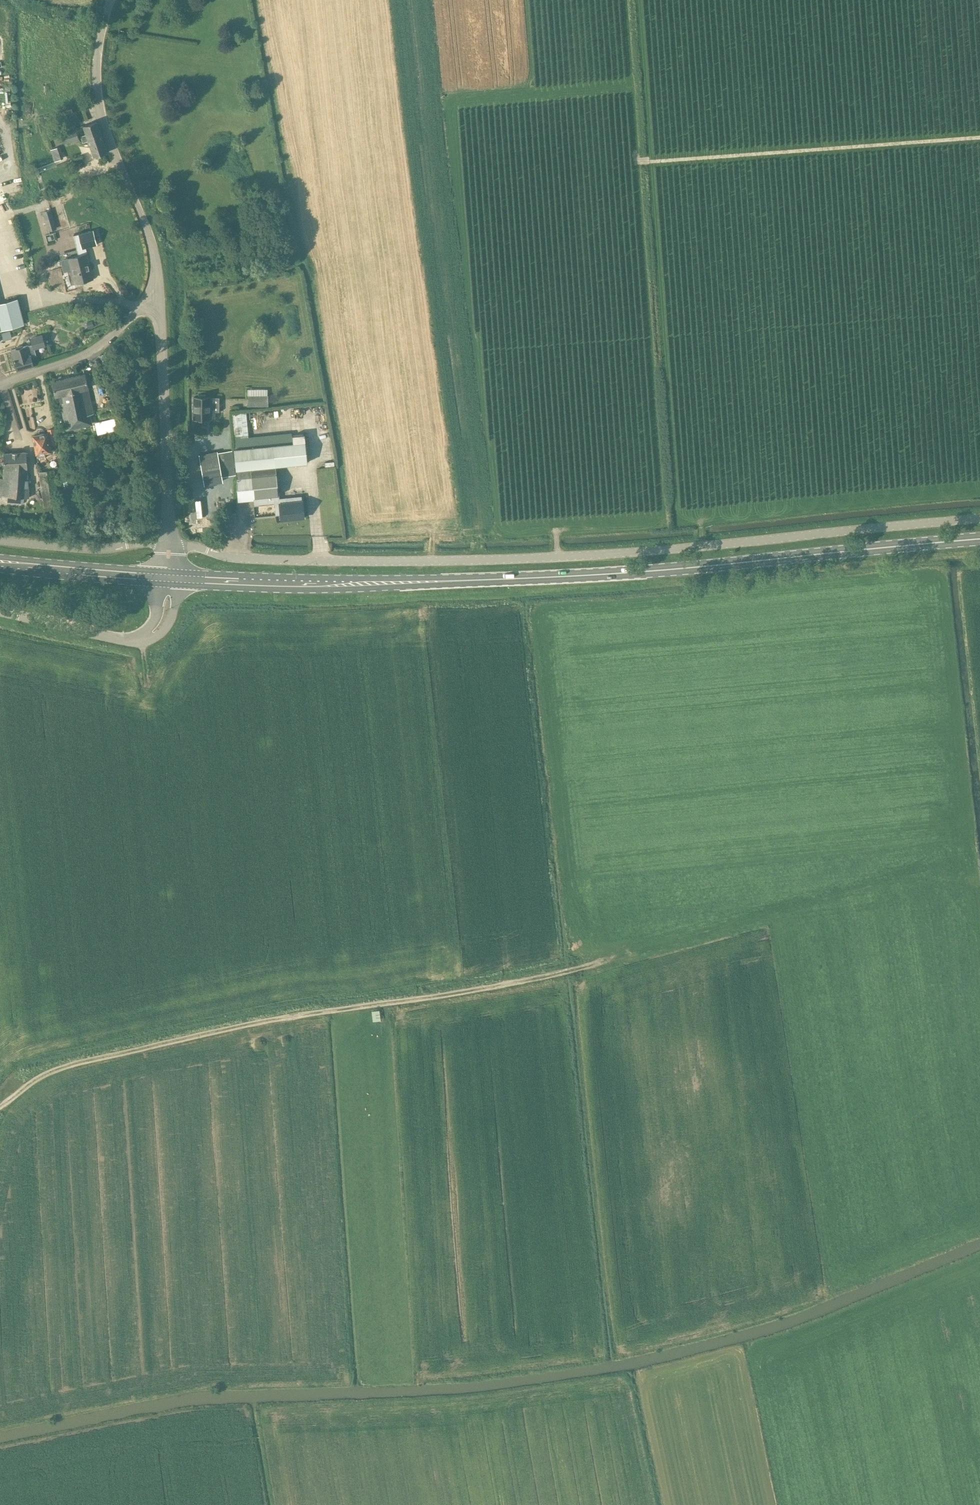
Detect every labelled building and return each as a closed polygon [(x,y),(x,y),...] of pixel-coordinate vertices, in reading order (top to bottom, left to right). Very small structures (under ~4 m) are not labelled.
[(93,134),(100,132),(97,121),(84,125),(87,134),(81,136),(83,142),(89,141),(95,139),(93,134)] [(75,128),(61,133),(64,144),(79,140),(75,128)] [(95,139),(89,141),(94,157),(107,152),(100,132),(93,134),(95,139)] [(44,219),(48,231),(57,228),(53,216),(44,219)] [(96,245),(93,230),(73,235),(77,249),(96,245)] [(71,284),(75,283),(94,278),(87,253),(69,257),(60,259),(63,272),(68,271),(71,284)] [(24,325),(17,299),(0,303),(0,331),(24,325)] [(33,345),(28,346),(28,345),(12,350),(17,370),(34,365),(31,356),(36,354),(34,349),(46,346),(42,334),(30,337),(33,345)] [(85,373),(52,381),(56,396),(58,395),(66,429),(82,426),(81,417),(94,414),(87,389),(89,388),(85,373)] [(266,405),(266,388),(246,388),(246,406),(266,405)] [(194,397),(194,419),(210,419),(210,418),(214,418),(214,412),(219,412),(219,398),(210,398),(210,397),(205,397),(205,395),(198,395),(198,397),(194,397)] [(48,429),(50,439),(51,445),(57,444),(54,428),(48,429)] [(292,442),(274,444),(275,457),(276,465),(308,462),(305,433),(295,434),(292,435),(292,442)] [(47,434),(34,436),(37,454),(38,457),(45,456),(44,452),(51,451),(47,434)] [(246,447),(233,449),(237,478),(238,500),(254,499),(274,497),(276,497),(279,497),(279,495),(276,465),(275,457),(274,444),(270,445),(246,447)] [(2,497),(2,495),(18,497),(24,497),(29,497),(28,468),(27,451),(4,453),(5,469),(4,478),(0,478),(0,497),(2,497)] [(199,455),(203,473),(221,469),(217,451),(199,455)] [(39,471),(45,514),(62,511),(59,495),(54,469),(39,471)] [(276,497),(274,497),(274,501),(274,502),(279,501),(280,503),(281,520),(304,518),(302,501),(301,496),(279,498),(279,497),(276,497)] [(379,1010),(372,1011),(373,1021),(381,1020),(379,1010)]
